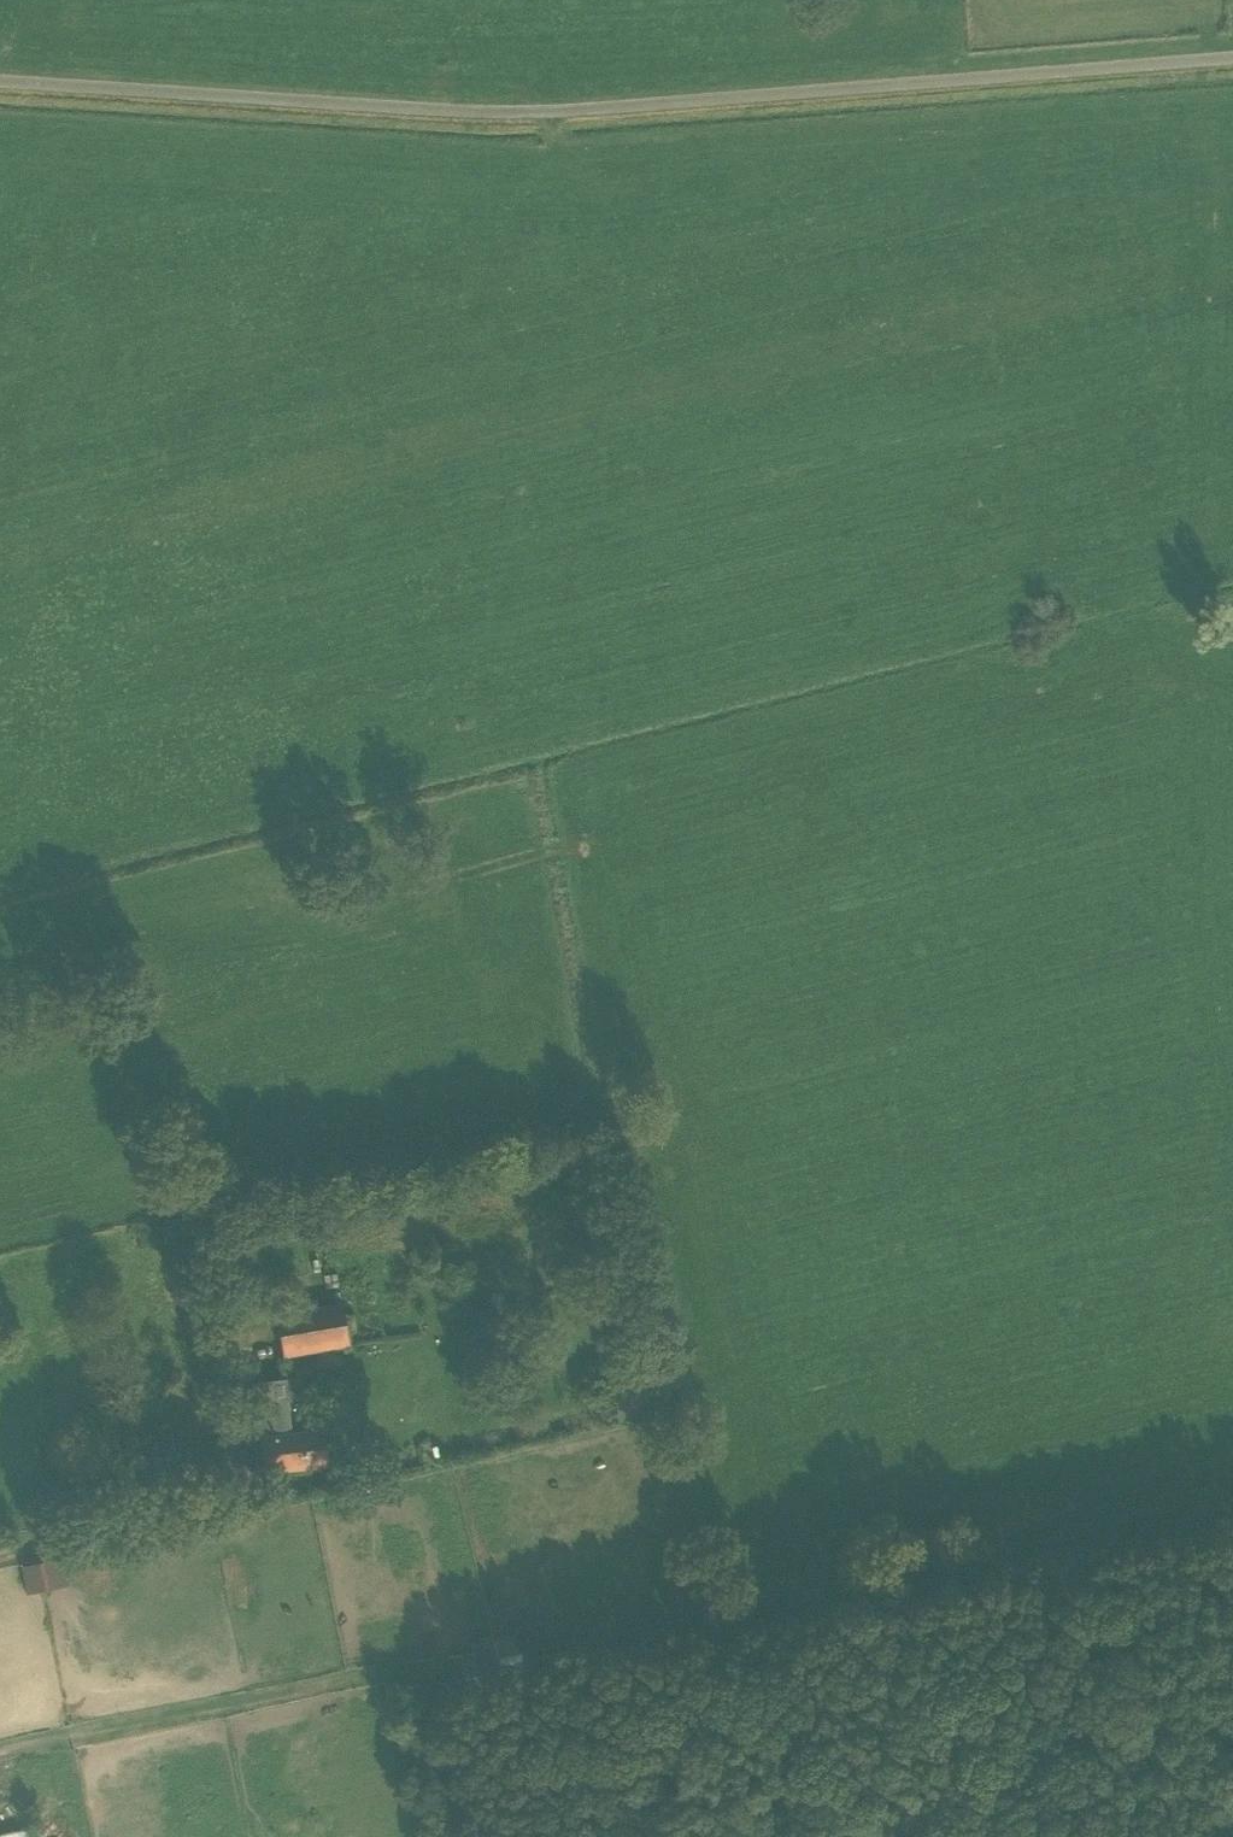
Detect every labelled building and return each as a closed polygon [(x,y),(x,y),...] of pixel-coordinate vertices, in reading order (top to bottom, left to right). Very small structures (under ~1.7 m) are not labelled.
[(341,1306),(277,1317),(284,1355),(349,1344),(341,1306)] [(298,1379),(255,1383),(261,1440),(280,1438),(277,1404),(300,1402),(298,1379)] [(280,1438),(261,1440),(264,1473),(329,1466),(325,1433),(280,1438)] [(65,1583),(58,1555),(20,1565),(27,1593),(65,1583)]
